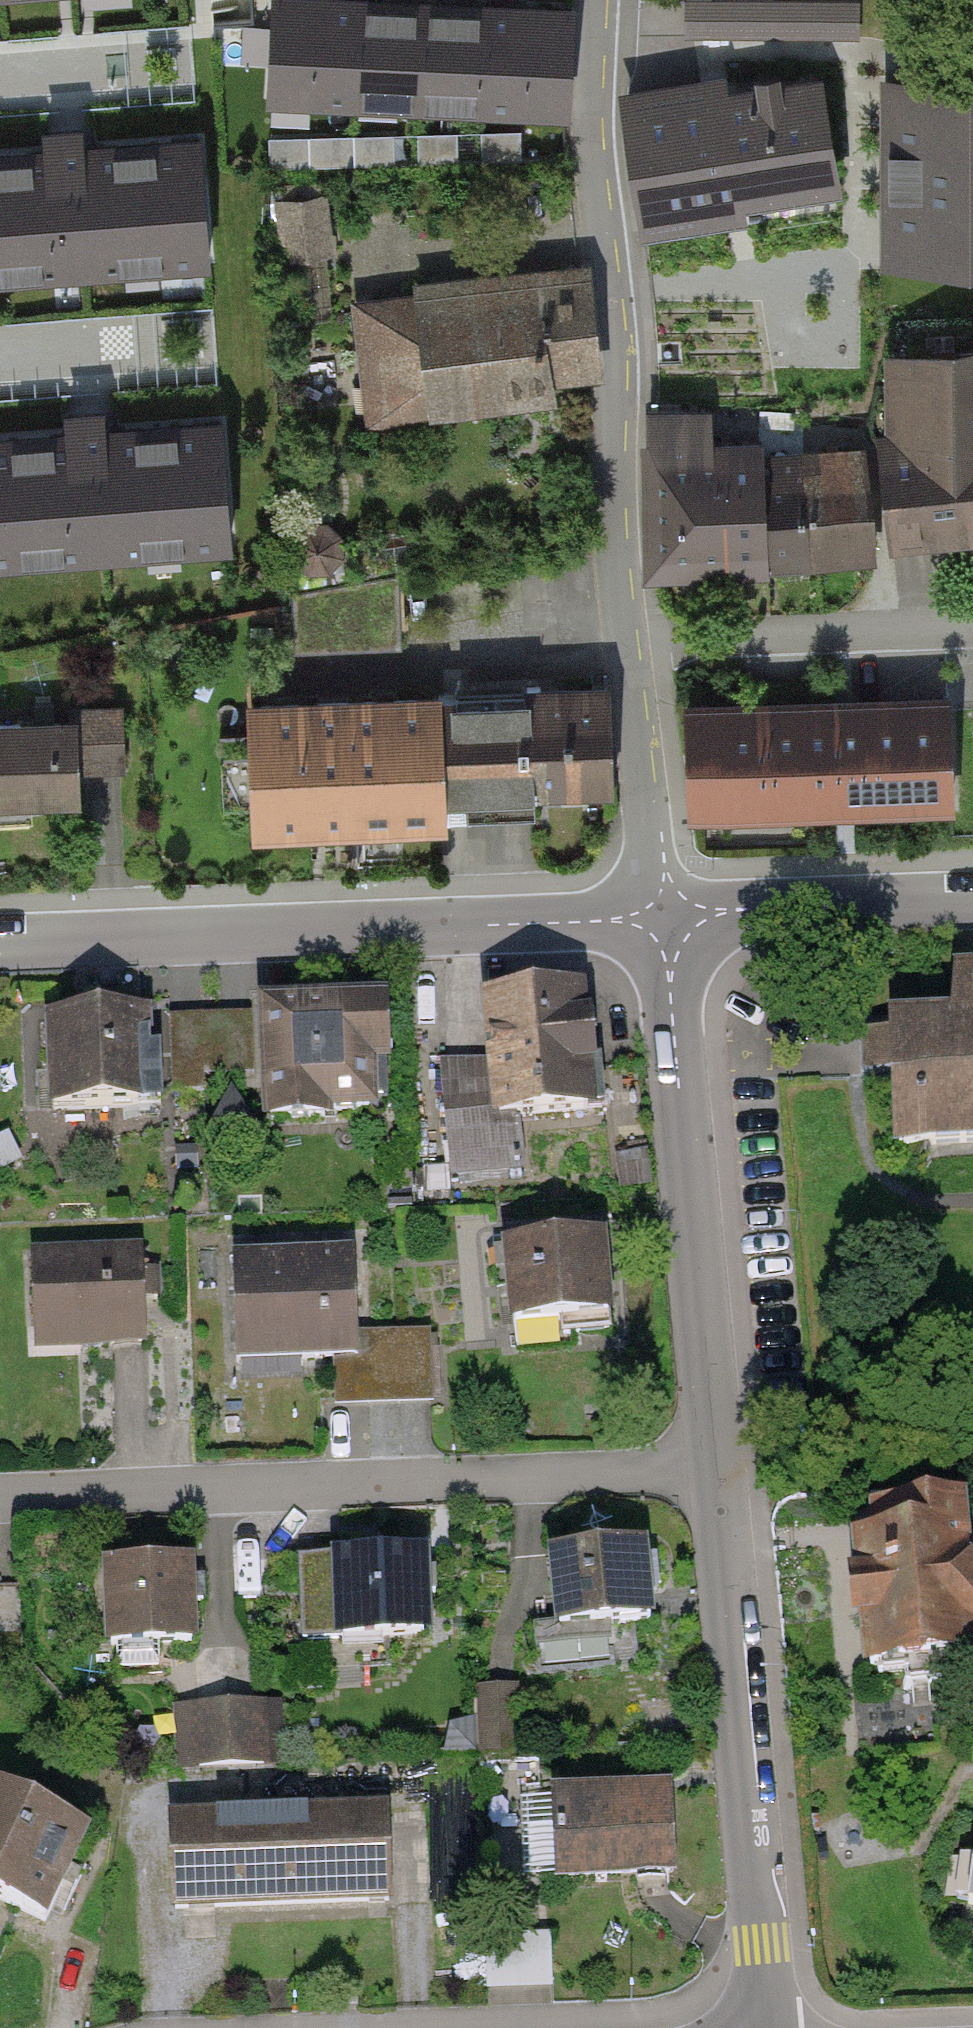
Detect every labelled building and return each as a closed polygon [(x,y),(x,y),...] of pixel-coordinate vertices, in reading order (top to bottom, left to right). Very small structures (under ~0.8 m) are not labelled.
[(65,4),(87,2),(112,0),(0,0),(0,9),(65,4)] [(273,96),(573,107),(576,9),(529,7),(454,5),(391,2),(329,0),(276,0),(273,96)] [(749,35),(854,35),(854,0),(749,0),(749,35)] [(897,80),(897,107),(898,167),(898,228),(898,261),(972,261),(972,80),(897,80)] [(819,83),(627,115),(643,211),(835,179),(819,83)] [(0,145),(0,279),(211,259),(199,127),(0,145)] [(336,266),(330,193),(274,198),(280,271),(336,266)] [(376,302),(388,416),(555,399),(553,375),(594,370),(583,270),(425,287),(426,297),(376,302)] [(972,531),(972,348),(914,354),(916,437),(880,443),(890,540),(972,531)] [(647,429),(652,569),(728,566),(725,498),(714,498),(711,432),(709,396),(650,398),(652,429),(647,429)] [(231,546),(228,500),(225,449),(223,406),(83,415),(0,420),(0,560),(231,546)] [(725,498),(728,566),(766,563),(762,470),(760,430),(711,432),(714,498),(725,498)] [(806,471),(815,555),(874,550),(865,450),(824,455),(825,468),(806,471)] [(762,470),(766,563),(816,562),(815,555),(806,471),(805,459),(794,458),(792,471),(762,470)] [(307,528),(300,532),(294,538),(290,546),(289,554),(291,562),(295,570),(301,576),(310,579),(318,580),(327,577),(334,572),(339,565),(342,556),(341,547),(338,539),(332,533),(324,529),(316,527),(307,528)] [(608,799),(601,690),(517,695),(524,805),(608,799)] [(524,805),(517,695),(435,699),(440,810),(524,805)] [(309,705),(254,707),(260,826),(440,817),(440,810),(435,699),(389,702),(309,705)] [(949,702),(689,710),(693,812),(953,804),(949,702)] [(0,727),(0,814),(72,811),(71,776),(126,774),(124,710),(69,712),(69,724),(0,727)] [(891,1147),(972,1144),(972,985),(949,986),(950,1028),(887,1030),(888,1049),(891,1147)] [(593,1112),(580,992),(478,1004),(490,1108),(442,1113),(450,1183),(530,1174),(523,1119),(593,1112)] [(390,1003),(255,1008),(259,1130),(394,1125),(390,1003)] [(195,1014),(200,1078),(255,1073),(250,1009),(195,1014)] [(157,1014),(43,1018),(46,1114),(161,1110),(157,1014)] [(608,1316),(599,1235),(497,1246),(506,1327),(608,1316)] [(140,1250),(26,1254),(30,1350),(143,1346),(140,1250)] [(356,1254),(228,1259),(232,1366),(330,1363),(360,1362),(359,1334),(356,1254)] [(359,1334),(360,1362),(330,1363),(331,1406),(425,1403),(422,1332),(359,1334)] [(961,1507),(886,1514),(888,1535),(843,1540),(856,1677),(972,1666),(972,1634),(961,1507)] [(644,1546),(552,1555),(560,1631),(652,1622),(644,1546)] [(430,1553),(299,1558),(302,1645),(433,1640),(430,1553)] [(194,1562),(99,1565),(102,1650),(197,1647),(194,1562)] [(519,1689),(476,1691),(479,1754),(522,1752),(519,1689)] [(281,1701),(169,1705),(172,1770),(283,1766),(281,1701)] [(669,1783),(546,1788),(549,1883),(673,1879),(669,1783)] [(43,1920),(84,1838),(0,1796),(0,1898),(43,1920)] [(381,1816),(174,1823),(177,1907),(384,1900),(381,1816)] [(551,1935),(484,1936),(485,1989),(552,1988),(551,1935)]
